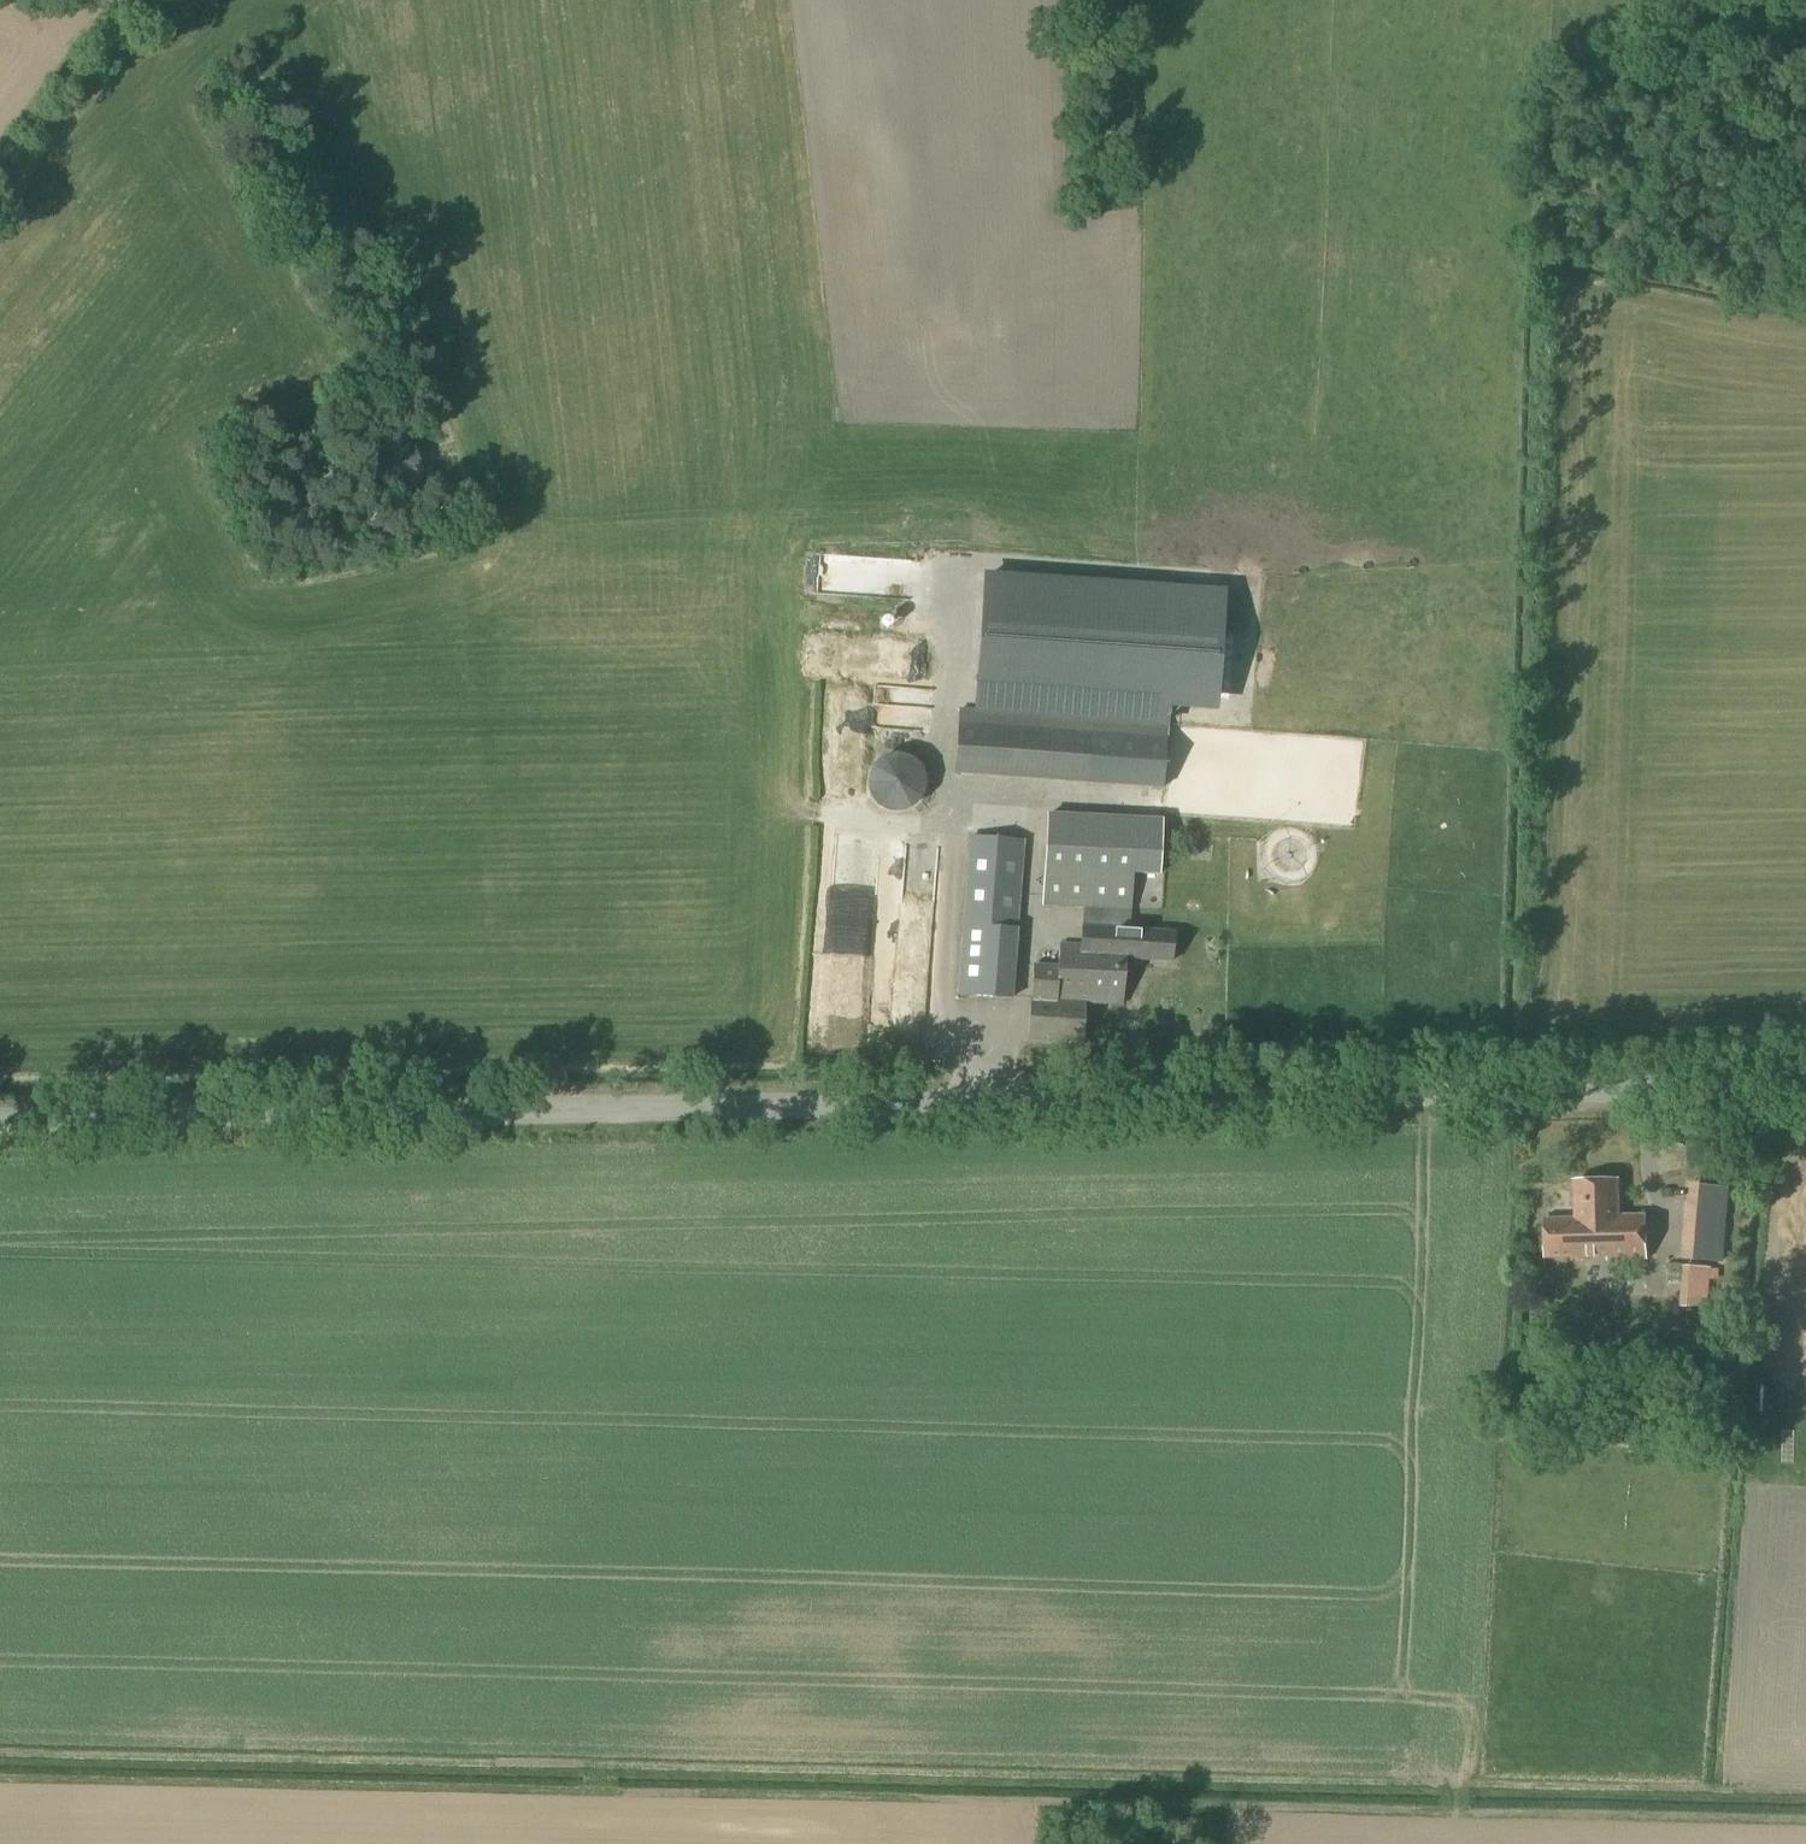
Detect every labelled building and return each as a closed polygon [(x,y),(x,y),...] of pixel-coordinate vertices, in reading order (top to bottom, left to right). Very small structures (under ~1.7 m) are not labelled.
[(954,773),(1161,788),(1168,695),(1215,698),(1223,595),(984,578),(975,711),(959,710),(954,773)] [(894,813),(909,810),(920,798),(925,784),(921,769),(911,759),(896,754),(880,758),(869,771),(866,785),(869,798),(880,809),(894,813)] [(1159,876),(1162,820),(1047,813),(1044,868),(1041,905),(1082,908),(1079,942),(1058,941),(1056,966),(1033,964),(1026,1041),(1081,1045),(1083,1003),(1121,1006),(1123,961),(1170,964),(1172,934),(1127,930),(1130,874),(1159,876)] [(1011,1000),(1023,841),(967,837),(954,996),(1011,1000)] [(1619,1216),(1618,1180),(1574,1181),(1575,1218),(1544,1219),(1545,1258),(1607,1257),(1607,1260),(1646,1259),(1645,1216),(1619,1216)] [(1727,1189),(1688,1185),(1682,1259),(1721,1263),(1727,1189)] [(1710,1281),(1718,1281),(1718,1271),(1684,1268),(1681,1308),(1708,1310),(1710,1281)]
